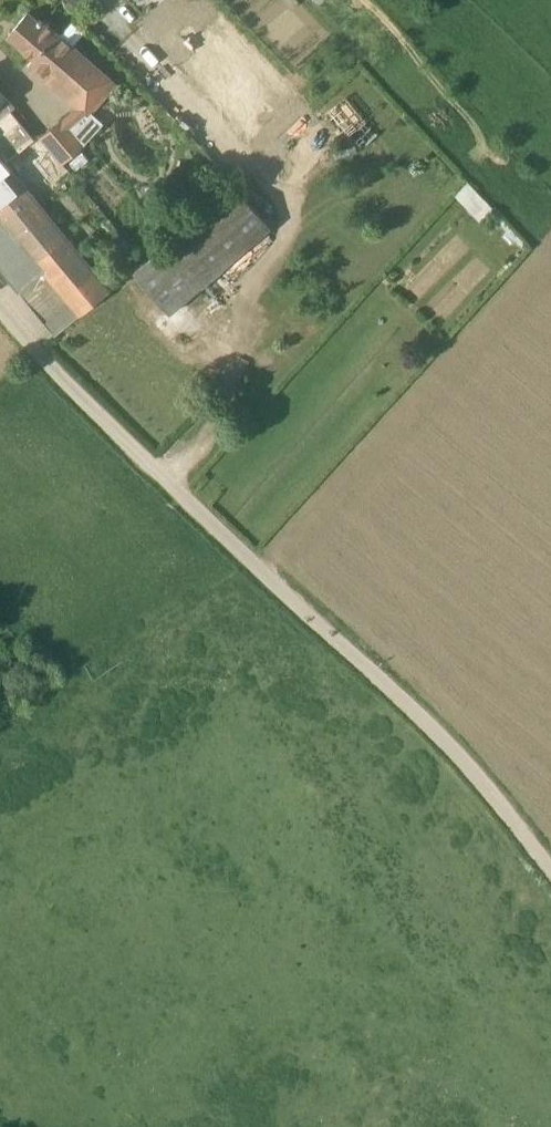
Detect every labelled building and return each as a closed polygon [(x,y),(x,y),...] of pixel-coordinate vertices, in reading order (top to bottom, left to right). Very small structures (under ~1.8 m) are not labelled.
[(43,22),(41,24),(28,12),(8,35),(34,57),(28,64),(88,116),(92,113),(116,84),(71,46),(59,36),(43,22)] [(224,33),(201,55),(228,84),(221,90),(246,116),(276,87),(224,33)] [(19,176),(47,153),(35,139),(36,138),(13,111),(15,109),(4,97),(0,93),(0,150),(19,176)] [(84,146),(63,120),(42,137),(64,163),(84,146)] [(41,204),(8,163),(0,154),(0,267),(55,335),(112,289),(41,204)] [(456,193),(479,217),(492,205),(469,180),(456,193)] [(235,186),(210,208),(188,227),(176,238),(136,273),(171,312),(270,227),(235,186)] [(176,238),(188,227),(170,206),(157,216),(176,238)]
